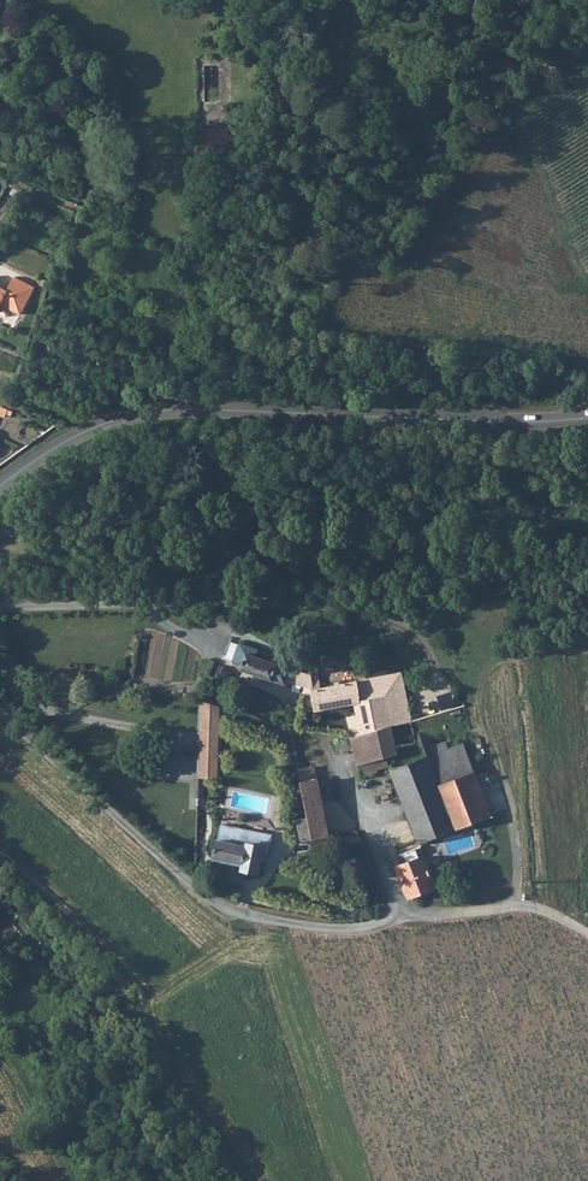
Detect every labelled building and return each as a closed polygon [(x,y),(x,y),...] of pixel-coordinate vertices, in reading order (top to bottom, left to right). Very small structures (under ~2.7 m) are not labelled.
[(230,128),(204,128),(204,144),(230,143),(230,128)] [(1,296),(21,306),(34,278),(14,268),(7,282),(0,278),(0,298),(1,296)] [(242,645),(236,661),(281,675),(285,677),(285,674),(289,675),(292,676),(294,676),(298,677),(300,686),(308,686),(309,690),(303,691),(304,703),(347,696),(352,695),(353,695),(362,693),(365,692),(380,690),(381,695),(385,718),(374,721),(359,725),(348,728),(357,768),(374,763),(373,761),(386,757),(400,793),(416,834),(489,807),(473,764),(462,735),(426,748),(416,724),(411,725),(410,722),(408,712),(398,664),(311,680),(308,665),(242,645)] [(374,721),(385,718),(381,695),(380,690),(365,692),(362,693),(353,695),(352,695),(355,707),(359,725),(374,721)] [(206,699),(202,777),(222,778),(225,701),(206,699)] [(348,728),(359,725),(355,707),(345,709),(348,728)] [(296,764),(307,807),(314,831),(329,828),(312,761),(296,764)] [(302,834),(314,831),(307,807),(295,807),(302,834)] [(244,841),(244,844),(216,838),(212,858),(240,864),(240,869),(256,872),(261,844),(244,841)] [(444,883),(431,856),(402,867),(413,895),(444,883)]
